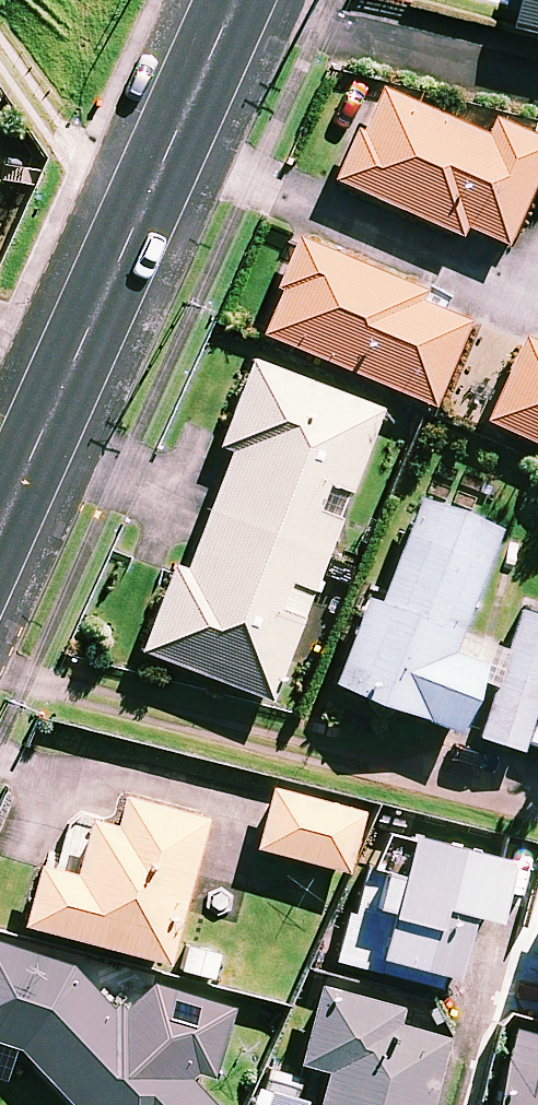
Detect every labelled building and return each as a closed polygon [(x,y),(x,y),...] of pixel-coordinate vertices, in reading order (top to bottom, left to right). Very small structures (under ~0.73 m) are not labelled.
[(511,4),(537,11),(537,0),(512,0),(511,4)] [(379,83),(337,176),(458,229),(462,220),(505,239),(537,164),(537,133),(492,113),(484,130),(379,83)] [(471,307),(297,235),(258,327),(432,400),(471,307)] [(526,329),(486,415),(537,439),(537,334),(526,329)] [(380,404),(253,356),(219,445),(230,450),(187,564),(175,559),(142,646),(270,695),(380,404)] [(499,521),(420,490),(380,590),(369,586),(333,676),(457,725),(483,658),(450,644),(499,521)] [(523,602),(480,730),(537,749),(537,607),(523,602)] [(360,806),(273,783),(258,842),(344,865),(360,806)] [(204,817),(121,794),(114,820),(85,812),(69,870),(39,862),(24,917),(165,956),(204,817)] [(506,849),(409,822),(397,865),(364,856),(337,954),(378,966),(384,945),(450,963),(467,901),(491,907),(506,849)] [(112,1005),(50,955),(0,940),(0,1039),(22,1047),(77,1104),(218,1104),(203,1089),(232,1006),(147,976),(138,1001),(112,1005)] [(316,979),(295,1056),(327,1065),(315,1104),(424,1104),(446,1026),(395,1012),(398,1002),(316,979)] [(512,1025),(493,1104),(537,1104),(537,1031),(512,1025)] [(269,1086),(264,1104),(301,1104),(304,1095),(269,1086)]
